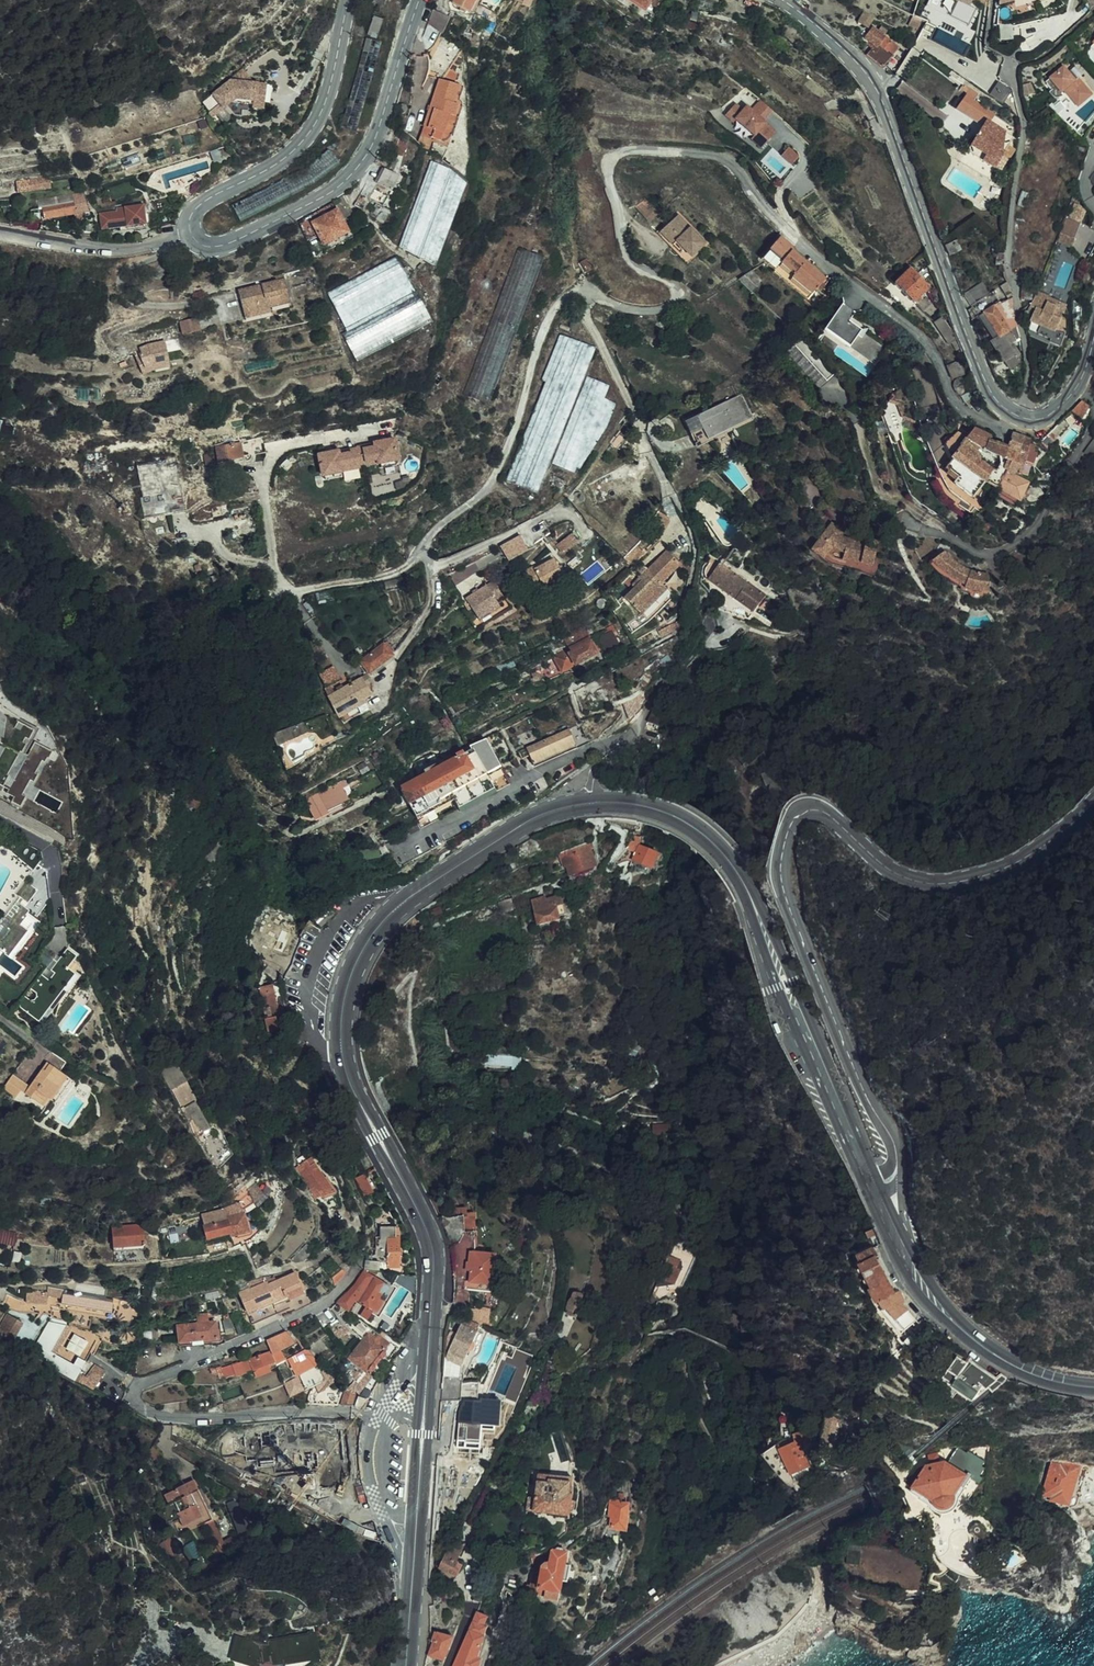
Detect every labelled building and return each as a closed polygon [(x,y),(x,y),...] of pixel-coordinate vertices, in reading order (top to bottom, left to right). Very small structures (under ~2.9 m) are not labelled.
[(453,3),(470,13),(477,0),(455,0),(453,3)] [(645,9),(649,2),(658,9),(662,4),(657,0),(632,0),(645,9)] [(945,14),(960,22),(972,0),(952,0),(945,14)] [(450,17),(439,12),(433,30),(441,36),(450,17)] [(873,18),(864,13),(859,22),(868,27),(873,18)] [(925,19),(916,14),(911,23),(920,28),(925,19)] [(877,43),(892,55),(898,47),(884,36),(878,31),(873,27),(864,38),(869,41),(867,43),(873,47),(877,43)] [(878,31),(884,36),(887,32),(882,27),(878,31)] [(867,55),(883,68),(892,56),(892,55),(877,43),(873,47),(867,55)] [(1074,80),(1078,78),(1083,74),(1076,66),(1068,72),(1074,80)] [(1078,78),(1074,80),(1068,72),(1064,67),(1046,81),(1054,91),(1063,85),(1066,89),(1079,105),(1093,93),(1093,75),(1087,81),(1092,89),(1089,90),(1078,78)] [(423,134),(426,135),(432,139),(445,116),(449,118),(455,108),(450,105),(459,89),(454,87),(459,73),(451,68),(444,80),(443,80),(419,122),(426,127),(423,134)] [(245,71),(240,74),(246,82),(254,83),(245,71)] [(246,82),(240,74),(204,102),(211,113),(221,105),(229,99),(266,103),(269,103),(271,86),(254,83),(246,82)] [(1034,91),(1030,84),(1023,88),(1026,94),(1034,91)] [(1056,96),(1066,89),(1063,85),(1054,91),(1056,96)] [(973,97),(976,92),(969,87),(968,88),(966,91),(963,96),(970,101),(963,113),(981,124),(970,142),(969,145),(997,161),(993,167),(999,170),(1006,158),(1007,159),(1014,148),(1008,144),(1013,137),(989,121),(993,114),(973,100),(974,98),(973,97)] [(445,116),(432,139),(434,140),(437,141),(441,140),(443,139),(459,111),(459,109),(459,106),(457,103),(463,92),(459,89),(450,105),(455,108),(449,118),(445,116)] [(748,91),(727,114),(762,147),(778,131),(765,119),(771,113),(748,91)] [(970,101),(963,96),(955,107),(963,113),(970,101)] [(229,99),(221,105),(225,109),(233,103),(254,105),(253,109),(265,110),(266,103),(229,99)] [(1060,114),(1066,107),(1060,101),(1054,108),(1060,114)] [(410,137),(419,144),(426,135),(423,134),(426,127),(419,122),(410,137)] [(969,145),(970,142),(964,137),(958,146),(993,167),(997,161),(969,145)] [(429,162),(400,250),(439,262),(468,175),(429,162)] [(399,176),(376,168),(374,167),(356,203),(365,208),(368,202),(387,208),(399,176)] [(17,191),(52,188),(51,176),(16,179),(17,191)] [(87,209),(81,194),(71,196),(74,211),(87,209)] [(37,202),(39,210),(42,209),(44,220),(75,214),(74,211),(71,196),(37,202)] [(647,197),(637,204),(651,220),(661,211),(647,197)] [(299,222),(306,241),(318,235),(323,245),(347,234),(333,202),(299,222)] [(146,228),(144,206),(126,208),(126,212),(113,213),(113,216),(107,217),(107,219),(101,219),(101,228),(107,228),(108,229),(133,227),(134,230),(146,228)] [(161,227),(171,225),(168,210),(158,212),(161,227)] [(705,243),(679,214),(668,224),(661,230),(680,252),(684,248),(691,256),(705,243)] [(96,233),(95,224),(79,226),(80,234),(96,233)] [(1067,237),(1058,234),(1055,243),(1070,249),(1071,247),(1064,245),(1067,237)] [(760,259),(764,263),(777,255),(783,260),(773,271),(772,272),(806,300),(815,290),(816,290),(821,284),(824,280),(791,251),(793,248),(780,237),(760,259)] [(1074,239),(1067,237),(1064,245),(1071,247),(1074,239)] [(962,251),(958,241),(946,246),(950,256),(962,251)] [(1091,241),(1087,253),(1085,252),(1082,260),(1086,261),(1093,246),(1093,243),(1091,241)] [(518,330),(542,255),(519,248),(505,291),(511,293),(501,324),(518,330)] [(691,256),(684,248),(680,252),(687,259),(691,256)] [(777,255),(764,263),(773,271),(783,260),(777,255)] [(587,272),(593,270),(587,258),(582,261),(587,272)] [(910,268),(905,273),(895,283),(914,304),(930,288),(910,268)] [(253,287),(238,291),(244,313),(269,308),(290,303),(284,275),(272,278),(273,282),(263,285),(263,283),(252,286),(253,287)] [(989,293),(987,289),(982,282),(968,290),(975,302),(989,293)] [(824,286),(821,284),(816,290),(819,292),(824,286)] [(998,286),(989,293),(975,302),(971,305),(978,317),(984,313),(999,336),(992,341),(1005,360),(1016,353),(1009,343),(1021,336),(1017,325),(1012,316),(1014,314),(1012,307),(1011,290),(1006,285),(1000,289),(998,286)] [(1055,333),(1065,337),(1065,335),(1065,322),(1063,318),(1062,316),(1064,313),(1057,310),(1059,305),(1050,300),(1050,299),(1038,293),(1029,307),(1035,310),(1030,322),(1054,334),(1055,333)] [(843,302),(824,329),(840,340),(842,338),(851,344),(876,362),(885,350),(862,329),(850,319),(855,310),(843,302)] [(269,308),(244,313),(245,319),(270,313),(269,308)] [(196,317),(188,319),(190,332),(199,330),(196,317)] [(934,324),(943,338),(952,332),(943,318),(934,324)] [(188,319),(180,320),(183,334),(190,332),(188,319)] [(840,340),(824,329),(821,332),(846,350),(847,349),(873,367),(876,362),(851,344),(842,338),(840,340)] [(566,408),(587,341),(555,330),(540,376),(542,377),(510,478),(540,488),(566,408)] [(952,332),(943,338),(947,345),(955,340),(952,332)] [(165,338),(147,341),(148,347),(135,352),(139,365),(151,361),(168,358),(165,338)] [(139,365),(141,370),(152,366),(169,363),(168,358),(151,361),(139,365)] [(959,361),(948,366),(952,378),(964,372),(959,361)] [(553,456),(574,463),(597,387),(601,375),(581,368),(553,456)] [(597,387),(574,463),(576,463),(578,457),(581,459),(603,416),(611,390),(597,387)] [(902,420),(911,423),(919,427),(909,388),(901,390),(888,402),(888,404),(897,407),(902,420)] [(707,437),(752,417),(741,395),(696,415),(707,437)] [(946,412),(950,414),(957,412),(947,399),(939,402),(941,406),(946,412)] [(1089,406),(1082,400),(1073,410),(1072,410),(1082,419),(1085,414),(1088,415),(1090,409),(1088,409),(1089,406)] [(944,416),(950,414),(946,412),(941,406),(944,416)] [(1069,424),(1064,419),(1041,441),(1040,443),(1045,447),(1057,434),(1063,428),(1064,429),(1069,424)] [(1093,424),(1078,449),(1085,453),(1093,439),(1093,425),(1093,424)] [(990,437),(985,434),(986,431),(982,429),(981,432),(978,431),(972,429),(959,448),(951,442),(945,447),(952,460),(946,470),(948,472),(947,474),(956,481),(953,484),(973,499),(985,482),(998,489),(1006,469),(1010,459),(1003,456),(1008,447),(988,440),(990,437)] [(1028,453),(1031,443),(1032,440),(1013,434),(1008,447),(1014,449),(1028,453)] [(401,458),(396,435),(373,440),(372,444),(359,445),(362,468),(401,458)] [(220,459),(242,454),(239,441),(217,445),(220,459)] [(1016,473),(1021,475),(1022,473),(1028,476),(1033,464),(1034,464),(1039,453),(1034,452),(1037,446),(1031,443),(1028,453),(1014,449),(1010,459),(1006,469),(1016,473)] [(340,447),(316,451),(320,477),(360,467),(357,445),(341,451),(340,447)] [(1010,459),(1014,449),(1008,447),(1003,456),(1010,459)] [(217,453),(205,454),(206,464),(218,463),(217,453)] [(139,465),(145,515),(184,510),(177,460),(139,465)] [(998,489),(997,490),(1000,492),(996,497),(1014,507),(1018,501),(1020,502),(1029,482),(1014,476),(1016,473),(1006,469),(998,489)] [(558,502),(564,494),(560,491),(553,498),(558,502)] [(668,517),(659,511),(649,528),(662,536),(669,524),(670,521),(668,517)] [(514,524),(511,519),(505,523),(508,528),(514,524)] [(826,563),(852,568),(855,560),(870,564),(875,540),(860,536),(859,539),(842,536),(839,533),(841,529),(829,520),(808,547),(826,563)] [(579,538),(574,530),(560,539),(565,547),(579,538)] [(522,535),(500,545),(508,560),(529,550),(522,535)] [(645,554),(638,546),(626,558),(632,565),(645,554)] [(673,557),(668,552),(650,570),(641,579),(644,582),(627,599),(650,621),(653,617),(651,615),(655,610),(658,613),(659,612),(656,609),(661,604),(664,607),(675,595),(662,582),(680,565),(680,564),(673,557)] [(957,563),(944,552),(938,559),(933,562),(945,573),(950,577),(965,585),(964,591),(991,594),(990,574),(973,571),(967,569),(957,563)] [(536,595),(549,588),(545,583),(557,576),(565,571),(555,553),(523,571),(536,595)] [(674,555),(673,557),(680,564),(680,565),(689,575),(691,567),(683,560),(681,562),(674,555)] [(728,566),(721,562),(709,579),(756,612),(768,595),(728,566)] [(642,563),(634,571),(641,579),(650,570),(642,563)] [(545,583),(549,588),(560,581),(557,576),(545,583)] [(485,627),(494,622),(514,611),(508,600),(505,596),(499,584),(491,588),(487,580),(467,593),(467,601),(470,599),(485,627)] [(717,589),(718,608),(727,609),(727,610),(750,618),(754,612),(717,589)] [(514,611),(494,622),(495,624),(515,614),(514,611)] [(115,626),(120,620),(113,615),(109,622),(115,626)] [(677,624),(674,620),(657,630),(664,638),(674,631),(677,624)] [(601,635),(606,648),(619,643),(613,630),(601,635)] [(554,657),(555,658),(590,640),(589,639),(554,657)] [(590,640),(555,658),(562,672),(596,653),(590,640)] [(393,657),(395,654),(387,643),(384,645),(393,657)] [(362,662),(370,673),(393,657),(384,645),(362,662)] [(326,685),(340,677),(333,666),(320,674),(326,685)] [(362,684),(370,679),(365,672),(345,684),(347,687),(359,681),(362,684)] [(338,714),(362,701),(371,696),(370,679),(362,684),(349,691),(344,694),(342,692),(330,698),(333,704),(338,714)] [(349,691),(362,684),(359,681),(347,687),(349,691)] [(335,683),(326,687),(330,697),(330,698),(342,692),(344,694),(349,691),(347,687),(345,684),(338,688),(335,683)] [(326,696),(330,706),(333,704),(330,698),(330,697),(326,687),(325,688),(328,695),(326,696)] [(627,705),(631,717),(631,719),(641,706),(638,697),(627,705)] [(338,714),(343,724),(368,710),(362,701),(338,714)] [(335,716),(338,714),(333,704),(330,706),(331,706),(335,716)] [(667,713),(656,708),(650,722),(660,727),(667,713)] [(9,796),(6,803),(15,809),(20,798),(17,796),(25,782),(29,785),(34,777),(30,775),(37,763),(41,765),(47,754),(24,742),(17,754),(12,751),(24,730),(0,717),(0,791),(9,796)] [(303,734),(301,726),(290,730),(293,739),(303,734)] [(293,739),(290,730),(271,737),(272,740),(276,749),(293,739)] [(569,731),(527,750),(530,757),(534,765),(576,746),(569,731)] [(400,785),(408,800),(418,819),(454,800),(461,813),(511,785),(487,739),(471,745),(420,771),(422,774),(400,785)] [(530,757),(527,750),(519,753),(523,760),(530,757)] [(752,764),(759,770),(771,759),(765,753),(752,764)] [(777,785),(773,773),(765,775),(768,787),(777,785)] [(313,818),(320,815),(318,812),(324,809),(322,805),(337,797),(339,801),(345,798),(338,783),(304,801),(313,818)] [(400,785),(392,789),(401,804),(408,800),(400,785)] [(337,797),(322,805),(324,809),(339,801),(337,797)] [(219,856),(235,838),(229,832),(217,845),(220,848),(215,853),(219,856)] [(660,854),(641,845),(642,836),(636,836),(635,842),(632,843),(631,845),(640,848),(638,854),(636,853),(635,856),(636,856),(635,861),(654,869),(660,854)] [(588,843),(565,851),(570,868),(572,873),(595,865),(588,843)] [(562,920),(558,901),(535,907),(539,925),(562,920)] [(1,959),(18,936),(10,929),(18,918),(20,916),(8,907),(0,918),(0,958),(1,959)] [(32,928),(18,918),(10,929),(18,936),(1,959),(6,963),(32,928)] [(53,955),(41,946),(32,958),(43,968),(53,955)] [(45,981),(38,975),(12,1008),(36,1027),(52,1005),(44,999),(60,978),(68,984),(74,975),(71,973),(74,968),(66,961),(70,956),(61,950),(47,970),(51,973),(45,981)] [(44,999),(52,1005),(57,1009),(79,979),(74,975),(68,984),(60,978),(44,999)] [(278,1005),(272,984),(260,986),(270,1031),(280,1029),(275,1005),(278,1005)] [(293,1051),(305,1044),(298,1033),(286,1040),(293,1051)] [(40,1044),(19,1076),(31,1084),(46,1059),(62,1069),(67,1061),(40,1044)] [(486,1055),(486,1065),(522,1066),(522,1055),(486,1055)] [(32,1087),(26,1095),(35,1101),(40,1093),(51,1099),(57,1104),(73,1080),(48,1063),(32,1087)] [(11,1074),(2,1089),(16,1098),(20,1092),(26,1083),(11,1074)] [(26,1083),(20,1092),(26,1095),(32,1087),(26,1083)] [(211,1130),(182,1083),(172,1088),(185,1110),(184,1111),(200,1136),(211,1130)] [(40,1093),(35,1101),(45,1108),(51,1099),(40,1093)] [(228,1149),(215,1159),(219,1164),(232,1154),(228,1149)] [(333,1192),(333,1190),(313,1156),(309,1158),(306,1154),(299,1158),(302,1163),(296,1165),(297,1167),(296,1168),(309,1187),(310,1188),(316,1184),(322,1194),(324,1199),(331,1211),(333,1210),(332,1208),(339,1205),(335,1198),(332,1193),(333,1192)] [(338,1163),(327,1154),(334,1173),(341,1171),(338,1163)] [(359,1175),(353,1177),(362,1195),(370,1192),(366,1182),(365,1183),(361,1174),(359,1175)] [(314,1198),(315,1197),(322,1194),(316,1184),(310,1188),(308,1188),(314,1198)] [(234,1216),(244,1214),(243,1212),(245,1211),(256,1204),(255,1204),(266,1197),(259,1187),(251,1192),(253,1195),(240,1204),(225,1208),(225,1209),(228,1218),(234,1216)] [(443,1202),(448,1213),(453,1211),(448,1200),(443,1202)] [(228,1218),(225,1209),(202,1215),(208,1238),(232,1232),(228,1218)] [(234,1216),(228,1218),(232,1232),(233,1236),(250,1232),(246,1214),(244,1214),(234,1216)] [(443,1216),(439,1217),(440,1219),(448,1234),(451,1247),(459,1243),(462,1239),(465,1233),(465,1230),(465,1223),(464,1217),(464,1216),(464,1215),(448,1217),(443,1216)] [(465,1230),(466,1230),(473,1231),(473,1223),(465,1223),(465,1230)] [(144,1225),(112,1228),(114,1244),(125,1243),(125,1251),(146,1249),(144,1225)] [(395,1274),(401,1275),(401,1268),(399,1267),(400,1237),(395,1237),(395,1227),(382,1227),(382,1237),(376,1237),(376,1255),(369,1258),(369,1261),(365,1262),(365,1270),(373,1271),(376,1271),(376,1262),(387,1262),(387,1270),(395,1271),(395,1274)] [(16,1234),(0,1230),(0,1240),(14,1243),(16,1234)] [(465,1253),(473,1253),(478,1254),(478,1250),(477,1250),(475,1232),(475,1231),(473,1231),(466,1230),(466,1253),(465,1253)] [(125,1243),(114,1244),(114,1252),(125,1251),(125,1243)] [(302,1262),(311,1252),(305,1245),(289,1260),(292,1263),(302,1262)] [(878,1256),(874,1248),(855,1258),(859,1267),(857,1268),(876,1304),(877,1304),(881,1310),(884,1312),(881,1313),(901,1336),(915,1322),(900,1303),(906,1300),(901,1291),(896,1294),(875,1258),(878,1256)] [(915,1251),(919,1260),(927,1258),(922,1248),(915,1251)] [(252,1255),(257,1267),(258,1269),(271,1263),(268,1257),(265,1249),(252,1255)] [(697,1255),(681,1251),(676,1285),(682,1287),(697,1255)] [(468,1280),(467,1289),(482,1290),(482,1283),(493,1284),(494,1276),(494,1274),(495,1264),(496,1255),(478,1254),(473,1253),(465,1253),(462,1279),(468,1280)] [(335,1285),(346,1273),(331,1256),(320,1265),(332,1277),(335,1285)] [(363,1289),(356,1300),(357,1301),(367,1307),(374,1311),(377,1313),(392,1289),(376,1280),(381,1272),(376,1271),(373,1271),(370,1276),(364,1272),(357,1285),(363,1289)] [(247,1282),(236,1285),(239,1292),(238,1292),(251,1323),(289,1308),(287,1301),(303,1294),(295,1273),(275,1282),(268,1285),(266,1282),(249,1289),(247,1282)] [(405,1279),(405,1275),(402,1275),(395,1285),(399,1288),(405,1279)] [(264,1276),(247,1282),(249,1289),(266,1282),(266,1281),(264,1276)] [(482,1283),(482,1290),(492,1292),(493,1284),(482,1283)] [(357,1285),(347,1295),(356,1300),(363,1289),(357,1285)] [(121,1300),(64,1290),(60,1308),(118,1318),(121,1300)] [(49,1304),(50,1293),(28,1291),(27,1302),(49,1304)] [(582,1300),(583,1294),(578,1292),(575,1292),(573,1297),(569,1303),(568,1312),(578,1315),(581,1309),(582,1300)] [(349,1312),(357,1301),(356,1300),(347,1295),(338,1304),(349,1312)] [(469,1309),(467,1319),(482,1325),(483,1322),(489,1322),(490,1308),(477,1306),(477,1310),(469,1309)] [(374,1311),(367,1307),(362,1316),(369,1320),(374,1311)] [(52,1318),(32,1353),(33,1353),(74,1379),(84,1384),(86,1381),(88,1376),(87,1375),(80,1371),(85,1361),(80,1358),(75,1366),(51,1352),(67,1325),(52,1318)] [(467,1318),(465,1323),(479,1329),(481,1330),(483,1326),(482,1325),(467,1319),(467,1318)] [(22,1341),(28,1325),(16,1320),(8,1341),(25,1347),(27,1343),(22,1341)] [(384,1328),(388,1323),(383,1320),(379,1325),(384,1328)] [(741,1334),(739,1320),(732,1321),(734,1343),(741,1334)] [(177,1325),(179,1342),(216,1338),(215,1321),(177,1325)] [(449,1355),(449,1359),(450,1359),(449,1379),(461,1380),(463,1366),(467,1356),(470,1356),(474,1353),(475,1351),(472,1344),(479,1329),(465,1323),(465,1325),(463,1324),(456,1340),(449,1337),(445,1355),(449,1355)] [(384,1351),(391,1342),(368,1325),(362,1332),(367,1336),(347,1360),(354,1366),(346,1376),(356,1385),(371,1393),(378,1382),(364,1374),(367,1371),(368,1372),(371,1373),(373,1372),(375,1369),(375,1367),(373,1364),(379,1357),(381,1358),(383,1358),(385,1356),(385,1353),(384,1351)] [(486,1332),(487,1328),(483,1326),(481,1330),(474,1345),(477,1346),(476,1348),(478,1349),(486,1332)] [(274,1360),(274,1361),(283,1358),(279,1349),(294,1343),(285,1333),(266,1342),(270,1350),(274,1360)] [(316,1356),(332,1349),(324,1342),(310,1347),(311,1349),(289,1357),(295,1373),(319,1363),(316,1356)] [(267,1363),(274,1360),(270,1350),(250,1358),(249,1356),(236,1362),(241,1371),(244,1369),(245,1371),(251,1369),(267,1363)] [(582,1356),(583,1370),(593,1370),(593,1353),(592,1353),(582,1356)] [(997,1380),(972,1361),(969,1365),(960,1358),(946,1378),(976,1399),(980,1395),(981,1396),(990,1388),(994,1393),(1006,1383),(1008,1380),(1003,1376),(997,1380)] [(241,1371),(236,1362),(236,1360),(231,1362),(235,1371),(237,1375),(245,1371),(244,1369),(241,1371)] [(95,1361),(87,1375),(88,1376),(86,1381),(97,1387),(108,1369),(95,1361)] [(235,1371),(231,1362),(220,1368),(223,1377),(235,1371)] [(270,1371),(267,1363),(251,1369),(255,1377),(270,1371)] [(210,1374),(223,1377),(220,1368),(219,1367),(209,1370),(210,1374)] [(307,1403),(337,1405),(341,1389),(333,1382),(324,1370),(321,1371),(319,1367),(283,1381),(289,1396),(315,1385),(315,1388),(311,1390),(308,1396),(307,1403)] [(476,1382),(476,1380),(476,1379),(469,1375),(465,1383),(476,1385),(476,1382)] [(461,1383),(461,1384),(459,1393),(459,1396),(468,1401),(478,1402),(479,1391),(476,1391),(461,1383)] [(352,1406),(357,1392),(345,1389),(341,1405),(352,1406)] [(358,1407),(363,1408),(366,1398),(357,1396),(354,1406),(358,1407)] [(478,1402),(468,1401),(466,1404),(464,1402),(458,1412),(461,1418),(459,1418),(458,1427),(480,1429),(480,1428),(494,1429),(494,1424),(497,1424),(498,1418),(498,1413),(495,1413),(496,1403),(480,1402),(478,1402)] [(837,1419),(827,1411),(822,1431),(834,1434),(837,1419)] [(181,1426),(178,1431),(195,1440),(199,1433),(188,1427),(186,1429),(181,1426)] [(480,1429),(458,1427),(456,1443),(464,1443),(464,1446),(478,1447),(480,1429)] [(464,1443),(456,1443),(455,1449),(477,1452),(478,1447),(464,1446),(464,1443)] [(780,1449),(791,1476),(810,1467),(800,1446),(795,1449),(792,1444),(780,1449)] [(163,1457),(152,1449),(145,1458),(156,1466),(163,1457)] [(771,1449),(769,1451),(762,1456),(779,1477),(786,1473),(779,1455),(777,1456),(771,1449)] [(336,1481),(334,1461),(333,1450),(316,1451),(317,1461),(307,1462),(308,1467),(311,1467),(312,1472),(303,1473),(303,1479),(313,1478),(314,1485),(294,1487),(294,1495),(301,1499),(301,1500),(308,1499),(309,1501),(329,1499),(328,1485),(336,1484),(336,1481)] [(358,1478),(358,1459),(334,1461),(336,1481),(358,1478)] [(1077,1503),(1088,1467),(1060,1460),(1059,1464),(1050,1462),(1041,1492),(1051,1495),(1050,1500),(1069,1505),(1069,1507),(1073,1506),(1075,1506),(1077,1503)] [(284,1481),(298,1468),(291,1461),(278,1475),(284,1481)] [(911,1492),(920,1498),(923,1494),(933,1500),(933,1502),(935,1506),(938,1508),(941,1509),(943,1509),(947,1508),(950,1506),(952,1504),(953,1501),(953,1497),(953,1496),(959,1487),(963,1489),(970,1478),(943,1462),(927,1466),(911,1492)] [(574,1478),(539,1475),(539,1481),(538,1481),(536,1499),(529,1498),(527,1509),(534,1511),(570,1515),(573,1494),(574,1478)] [(247,1544),(242,1536),(233,1542),(194,1485),(174,1498),(165,1505),(173,1517),(171,1518),(178,1529),(184,1525),(189,1531),(201,1524),(205,1530),(211,1526),(222,1541),(224,1541),(232,1554),(247,1544)] [(957,1498),(963,1489),(959,1487),(953,1496),(957,1498)] [(614,1502),(611,1502),(610,1512),(613,1513),(610,1527),(626,1531),(630,1505),(625,1504),(626,1494),(621,1493),(620,1501),(615,1500),(614,1502)] [(165,1505),(174,1498),(171,1494),(161,1500),(165,1505)] [(923,1494),(920,1498),(930,1503),(931,1504),(933,1502),(933,1500),(923,1494)] [(931,1504),(930,1503),(930,1505),(933,1509),(937,1511),(942,1512),(946,1512),(950,1511),(952,1508),(955,1505),(957,1498),(953,1496),(953,1497),(953,1501),(952,1504),(950,1506),(947,1508),(943,1509),(941,1509),(938,1508),(935,1506),(933,1502),(931,1504)] [(251,1525),(238,1500),(230,1504),(244,1529),(251,1525)] [(453,1537),(440,1567),(457,1575),(463,1562),(457,1559),(465,1543),(453,1537)] [(179,1542),(167,1548),(179,1560),(186,1556),(179,1542)] [(553,1550),(552,1550),(550,1563),(547,1563),(546,1563),(545,1564),(544,1565),(543,1566),(543,1567),(543,1568),(542,1569),(542,1571),(538,1571),(537,1571),(533,1575),(529,1593),(545,1596),(545,1598),(558,1600),(560,1592),(561,1592),(563,1580),(566,1564),(568,1552),(553,1550)] [(543,1551),(530,1557),(533,1561),(545,1554),(543,1551)] [(600,1582),(604,1557),(597,1557),(595,1582),(600,1582)] [(571,1565),(566,1564),(563,1580),(568,1581),(571,1565)] [(489,1627),(485,1626),(488,1615),(477,1611),(452,1665),(476,1665),(489,1627)] [(248,1643),(251,1633),(241,1631),(238,1640),(248,1643)] [(454,1637),(430,1631),(428,1655),(443,1662),(454,1637)] [(269,1646),(260,1647),(258,1654),(270,1655),(269,1646)]
